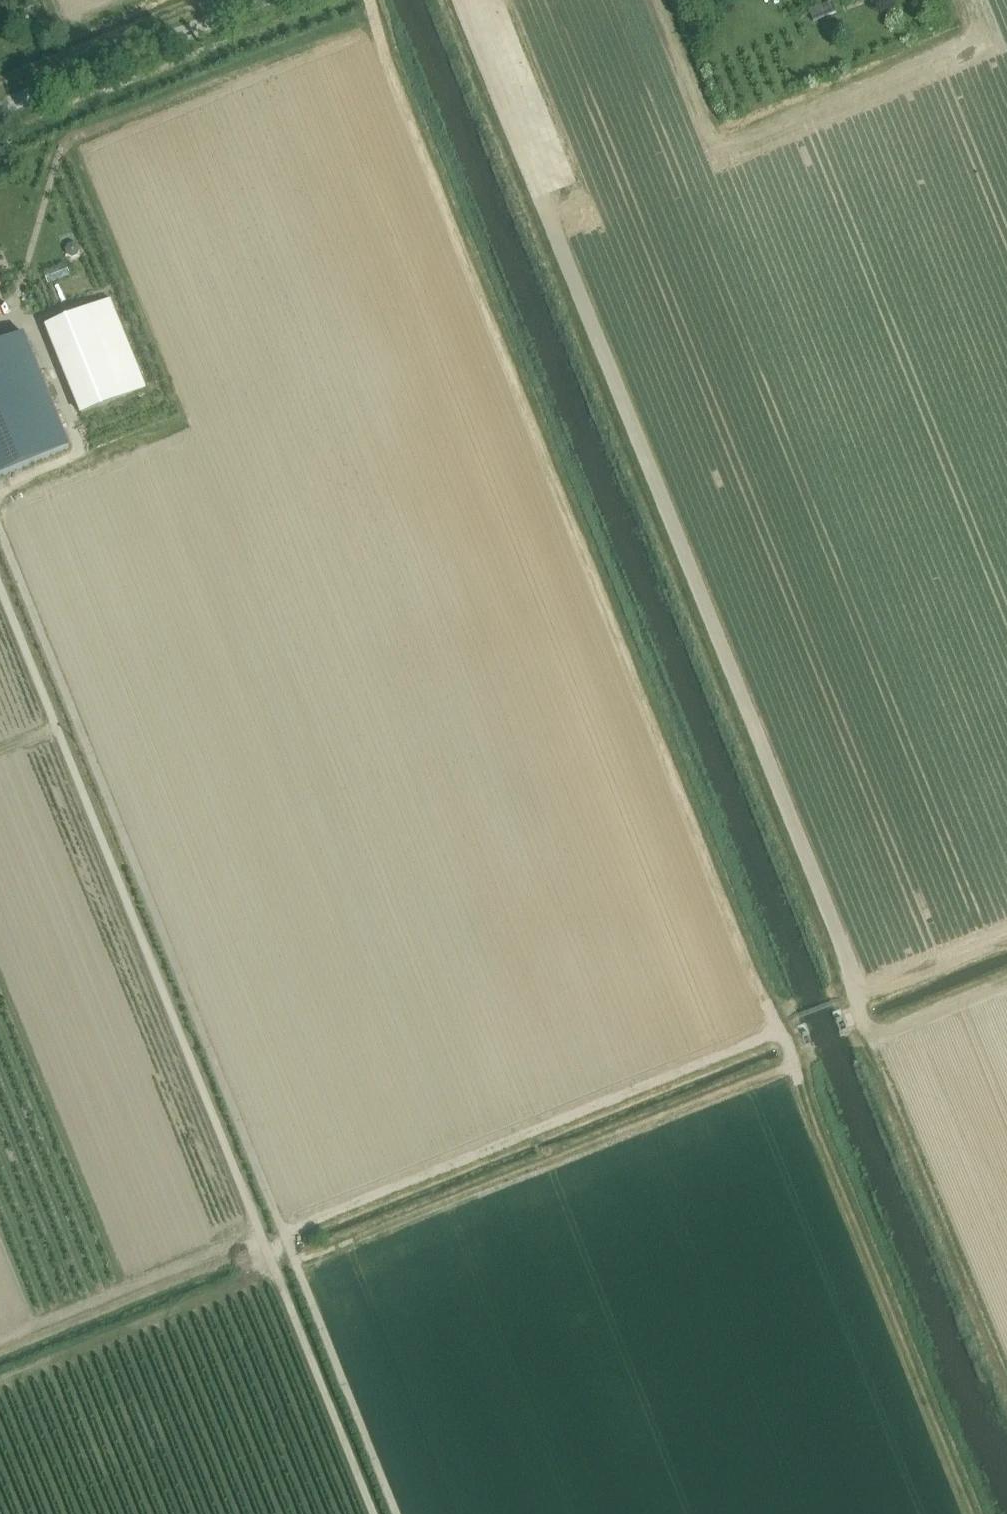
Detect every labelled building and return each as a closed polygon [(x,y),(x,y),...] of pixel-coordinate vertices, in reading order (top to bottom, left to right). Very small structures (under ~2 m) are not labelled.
[(110,299),(47,325),(84,415),(147,389),(110,299)] [(0,345),(0,477),(71,448),(24,335),(0,345)]
